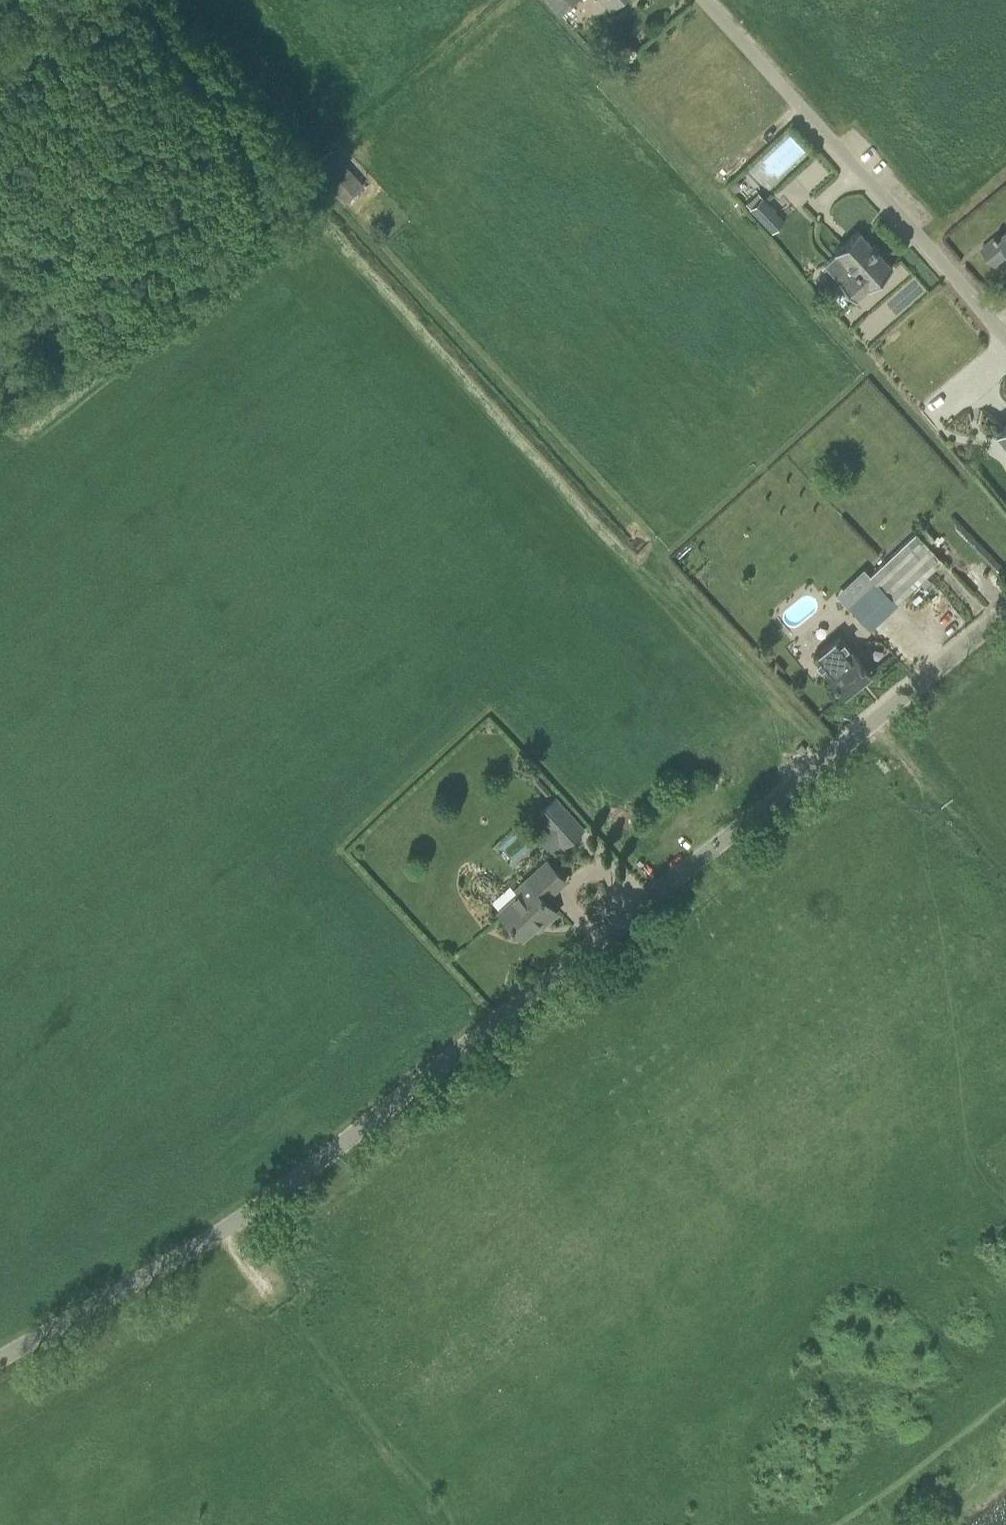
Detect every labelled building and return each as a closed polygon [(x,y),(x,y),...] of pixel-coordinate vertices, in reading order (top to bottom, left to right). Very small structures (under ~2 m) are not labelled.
[(577,0),(546,0),(561,16),(577,0)] [(315,166),(330,183),(347,201),(365,185),(333,150),(315,166)] [(741,186),(736,180),(730,185),(736,191),(741,186)] [(751,208),(773,231),(785,220),(763,196),(751,208)] [(859,230),(835,251),(838,254),(825,265),(856,299),(868,287),(869,288),(893,267),(859,230)] [(1001,238),(998,235),(982,248),(996,264),(1005,255),(1005,234),(1001,238)] [(997,435),(1005,446),(1005,427),(997,435)] [(872,629),(899,604),(933,570),(906,541),(871,575),(876,580),(849,605),(872,629)] [(839,635),(829,644),(815,655),(846,693),(871,673),(853,650),(852,651),(839,635)] [(537,815),(564,845),(584,827),(556,797),(537,815)] [(530,882),(499,910),(523,936),(540,921),(543,924),(558,911),(546,898),(566,880),(548,860),(527,879),(530,882)]
